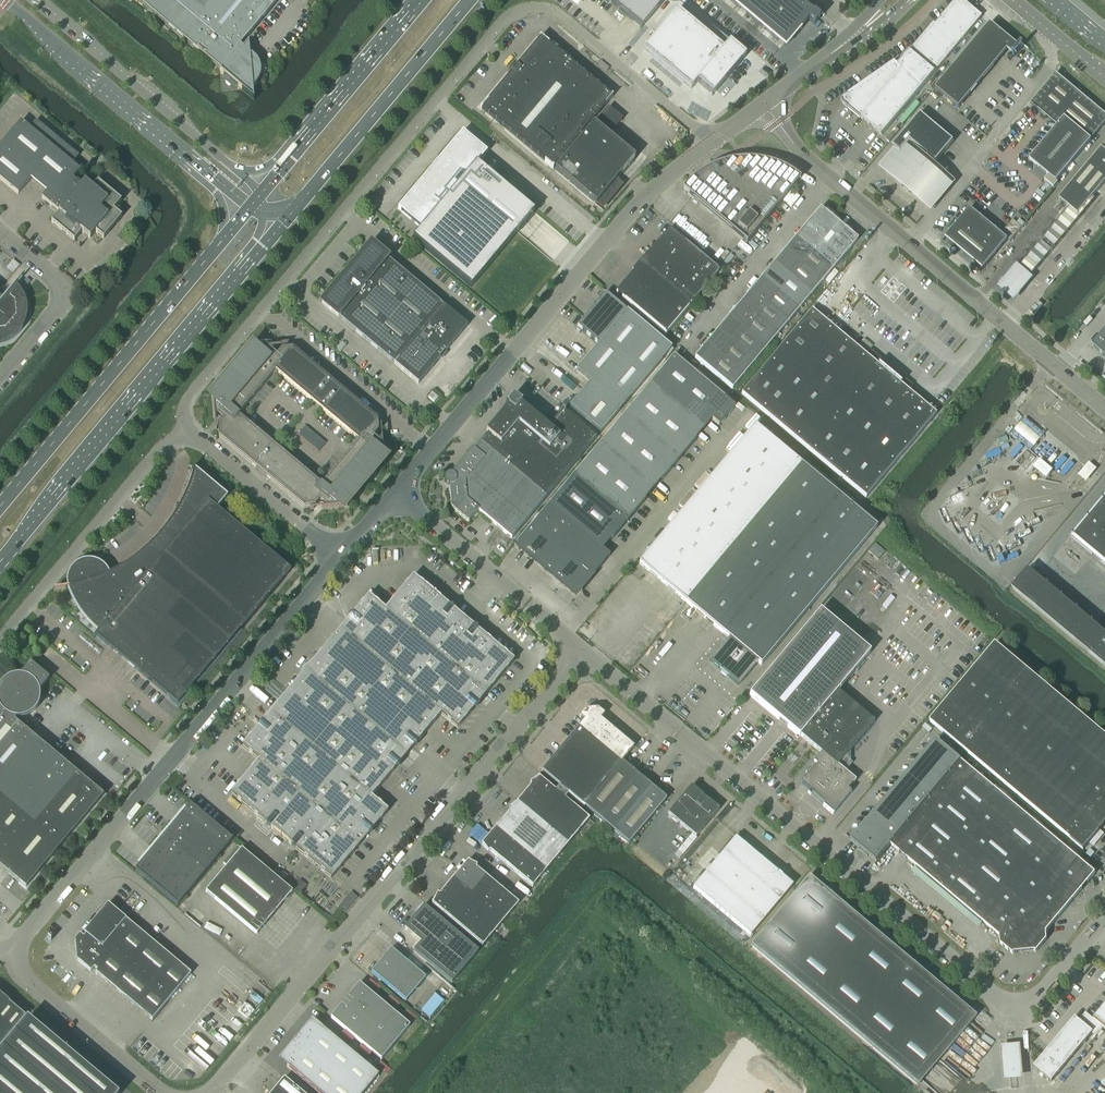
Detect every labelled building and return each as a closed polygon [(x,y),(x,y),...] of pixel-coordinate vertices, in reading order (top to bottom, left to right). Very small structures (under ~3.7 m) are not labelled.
[(278,0),(134,0),(137,3),(138,2),(220,71),(220,72),(254,101),(253,88),(258,83),(259,80),(260,78),(261,75),(261,73),(262,72),(263,71),(263,69),(262,69),(261,68),(260,68),(260,67),(259,65),(258,63),(257,61),(256,59),(254,57),(250,54),(249,42),(243,48),(240,46),(278,0)] [(641,28),(665,0),(608,0),(641,28)] [(785,47),(808,20),(814,25),(820,19),(797,0),(729,0),(785,47)] [(970,30),(982,16),(964,0),(955,0),(935,24),(934,23),(898,65),(894,61),(841,99),(842,102),(882,135),(970,30)] [(677,12),(644,51),(691,90),(697,82),(713,95),(745,56),(729,43),(723,50),(677,12)] [(995,27),(990,23),(935,88),(959,108),(963,103),(1004,53),(1007,49),(1013,54),(1019,47),(1013,42),(995,27)] [(611,97),(563,56),(540,37),(539,38),(540,39),(516,67),(515,66),(511,71),(512,72),(480,110),(481,110),(482,110),(553,169),(554,168),(553,168),(582,133),(584,135),(555,171),(596,205),(635,159),(594,124),(591,128),(588,126),(613,97),(612,96),(611,97)] [(1104,123),(1104,114),(1056,73),(1030,103),(1057,126),(1029,159),(1049,175),(1045,180),(1054,188),(1058,183),(1056,182),(1104,123)] [(933,166),(954,141),(920,113),(892,147),(897,152),(883,168),(902,183),(901,184),(911,192),(912,192),(930,207),(951,182),(933,166)] [(79,156),(36,120),(29,128),(21,121),(0,146),(0,179),(18,194),(35,174),(50,188),(42,198),(59,213),(51,222),(74,241),(82,232),(90,239),(95,232),(104,239),(122,217),(114,210),(122,201),(98,181),(92,188),(85,182),(81,186),(73,179),(80,171),(72,164),(79,156)] [(487,153),(462,132),(398,209),(421,229),(413,239),(471,288),(535,213),(477,164),(487,153)] [(1104,182),(1104,151),(1101,148),(1059,198),(1078,214),(1104,182)] [(746,244),(800,180),(800,179),(798,178),(794,175),(791,173),(787,170),(783,169),(779,167),(775,165),(771,164),(767,163),(763,162),(758,161),(754,160),(750,160),(746,160),(741,160),(737,161),(733,161),(729,162),(724,163),(720,164),(716,166),(712,167),(708,169),(705,171),(702,173),(698,176),(694,178),(690,181),(688,184),(686,186),(682,190),(746,244)] [(983,269),(1008,239),(970,207),(945,238),(983,269)] [(808,248),(833,219),(820,209),(796,237),(808,248)] [(821,258),(845,230),(833,219),(808,248),(821,258)] [(1013,237),(1022,227),(1013,219),(1004,229),(1013,237)] [(719,271),(669,229),(647,255),(646,254),(640,262),(691,305),(719,271)] [(833,269),(858,240),(845,230),(821,258),(833,269)] [(833,269),(821,258),(808,248),(796,237),(785,251),(822,282),(833,269)] [(1055,246),(1045,238),(1045,237),(1041,242),(1051,250),(1055,246)] [(467,326),(371,245),(348,272),(346,271),(343,274),(345,276),(322,304),(418,384),(441,357),(443,358),(446,355),(444,353),(467,326)] [(822,282),(785,251),(773,264),(811,296),(822,282)] [(1017,261),(996,285),(1014,301),(1035,277),(1017,261)] [(691,305),(640,262),(632,272),(633,272),(616,293),(666,335),(691,305)] [(811,296),(773,264),(762,277),(800,309),(811,296)] [(762,277),(740,304),(777,336),(800,309),(762,277)] [(3,342),(7,341),(10,340),(14,338),(17,335),(19,332),(20,332),(22,329),(24,325),(26,322),(27,318),(27,314),(27,310),(27,306),(26,302),(25,298),(23,295),(21,292),(18,289),(16,286),(18,283),(17,282),(2,299),(0,297),(0,343),(3,342)] [(601,433),(671,348),(605,293),(598,302),(598,303),(593,304),(594,309),(592,309),(577,327),(598,345),(576,371),(590,382),(570,407),(601,433)] [(1043,305),(1038,301),(1029,311),(1034,315),(1043,305)] [(777,336),(740,304),(729,318),(766,349),(777,336)] [(936,415),(908,391),(912,386),(870,351),(866,356),(811,311),(741,394),(866,498),(936,415)] [(766,349),(729,318),(717,331),(755,362),(766,349)] [(1092,345),(1104,356),(1104,330),(1092,345)] [(755,362),(717,331),(706,344),(744,376),(755,362)] [(744,376),(706,344),(695,358),(732,390),(744,376)] [(221,383),(212,393),(215,419),(215,418),(218,415),(223,419),(218,425),(219,436),(256,467),(274,445),(247,422),(241,417),(242,416),(242,413),(241,412),(245,407),(268,379),(273,374),(274,375),(277,374),(278,373),(284,378),(311,401),(327,383),(328,384),(330,381),(331,381),(331,380),(329,378),(321,371),(293,348),(281,349),(277,355),(271,351),(274,348),(275,348),(275,347),(249,349),(226,377),(221,383)] [(735,407),(674,355),(649,385),(704,430),(712,420),(719,426),(735,407)] [(704,430),(649,385),(624,415),(678,460),(704,430)] [(285,454),(267,476),(304,508),(315,507),(320,501),(325,505),(322,508),(322,509),(347,506),(346,506),(355,496),(360,490),(383,462),(384,462),(382,437),(381,437),(381,438),(379,441),(374,436),(379,431),(378,419),(378,418),(351,396),(350,396),(342,389),(339,387),(339,388),(337,391),(338,392),(322,410),(350,434),(355,438),(355,439),(355,443),(356,443),(351,449),(328,476),(324,482),(323,481),(319,481),(319,482),(313,478),(285,454)] [(438,398),(432,393),(428,398),(434,403),(438,398)] [(512,539),(596,438),(562,410),(548,427),(521,404),(522,403),(513,395),(506,404),(508,406),(486,432),(488,434),(474,450),(473,448),(451,474),(450,474),(449,474),(448,475),(446,475),(445,476),(445,477),(444,479),(444,480),(444,481),(444,482),(445,484),(446,485),(448,486),(449,486),(451,508),(468,523),(478,511),(512,539)] [(678,460),(624,415),(599,445),(653,490),(678,460)] [(1025,418),(1012,434),(1031,450),(1044,434),(1025,418)] [(761,665),(877,528),(755,425),(639,563),(729,638),(709,662),(721,672),(720,673),(720,674),(724,678),(726,677),(727,677),(738,686),(758,663),(761,665)] [(653,490),(599,445),(574,475),(626,520),(653,490)] [(1051,471),(1040,463),(1036,468),(1046,477),(1051,471)] [(178,705),(290,570),(217,509),(228,496),(195,469),(195,465),(194,465),(193,471),(191,477),(190,483),(187,489),(185,495),(182,501),(179,507),(176,513),(172,519),(168,524),(164,530),(160,534),(156,539),(152,543),(148,547),(143,551),(139,555),(134,559),(130,562),(125,565),(120,569),(115,571),(109,574),(109,572),(107,570),(106,568),(105,567),(103,565),(101,564),(99,563),(97,562),(95,561),(93,561),(91,560),(89,560),(87,560),(85,561),(82,561),(80,562),(78,563),(76,564),(74,566),(72,567),(71,570),(70,572),(69,575),(68,577),(67,580),(67,582),(67,585),(67,588),(68,590),(68,593),(69,595),(70,598),(71,600),(73,602),(75,604),(77,609),(80,613),(83,617),(86,621),(90,625),(94,629),(98,632),(95,635),(178,705)] [(1086,480),(1094,470),(1089,465),(1080,476),(1086,480)] [(626,520),(574,475),(549,504),(603,550),(626,520)] [(1070,536),(1104,565),(1104,494),(1070,536)] [(603,550),(549,504),(515,545),(575,596),(592,576),(593,576),(610,556),(603,550)] [(457,728),(472,711),(477,705),(514,661),(478,630),(477,627),(474,627),(453,610),(452,606),(449,606),(413,576),(385,609),(368,595),(352,614),(349,616),(349,619),(310,664),(303,669),(300,677),(261,723),(258,724),(258,727),(242,746),(258,760),(230,794),(266,824),(267,827),(271,828),(331,879),(366,837),(367,838),(369,836),(368,835),(372,830),(388,811),(372,797),(399,764),(413,747),(441,714),(457,728)] [(874,722),(837,691),(870,653),(820,611),(749,695),(788,727),(797,735),(796,736),(798,738),(799,737),(800,736),(821,753),(813,762),(816,765),(801,783),(825,803),(823,806),(833,814),(851,792),(848,790),(855,781),(845,772),(852,763),(845,757),(874,722)] [(1089,653),(1104,666),(1104,634),(1089,653)] [(1051,690),(995,643),(930,721),(1083,850),(1100,830),(1104,824),(1104,735),(1051,690)] [(18,724),(15,721),(17,718),(19,718),(21,718),(23,718),(26,717),(28,716),(29,715),(31,714),(33,713),(35,711),(36,709),(37,708),(38,706),(39,704),(40,702),(40,699),(40,697),(40,695),(40,693),(40,691),(50,679),(30,663),(20,675),(18,675),(16,675),(14,675),(12,676),(10,676),(8,677),(6,679),(4,680),(3,681),(1,683),(0,685),(0,745),(18,724)] [(584,806),(622,761),(622,762),(634,747),(601,719),(604,715),(597,709),(585,710),(579,717),(584,721),(542,771),(559,786),(557,789),(574,803),(576,800),(584,806)] [(35,738),(18,724),(0,745),(0,780),(35,738)] [(52,752),(35,738),(0,780),(0,795),(10,803),(52,752)] [(1095,873),(961,760),(936,740),(851,840),(877,862),(891,845),(999,936),(1000,944),(1013,954),(1015,953),(1032,951),(1034,951),(1036,952),(1047,939),(1046,932),(1095,873)] [(35,824),(78,774),(52,752),(10,803),(35,824)] [(599,819),(636,774),(622,762),(622,761),(584,806),(599,819)] [(61,846),(99,801),(104,796),(78,774),(35,824),(61,846)] [(614,831),(651,786),(636,774),(599,819),(614,831)] [(589,819),(572,805),(574,803),(557,789),(555,791),(538,777),(537,778),(529,784),(531,786),(517,802),(568,844),(589,819)] [(629,844),(667,799),(651,786),(614,831),(629,844)] [(696,837),(719,809),(708,800),(707,801),(702,797),(703,795),(691,786),(668,814),(696,837)] [(10,803),(0,795),(0,815),(10,803)] [(568,844),(517,802),(516,803),(508,809),(510,811),(496,827),(513,841),(530,855),(547,869),(568,844)] [(35,824),(10,803),(0,815),(0,866),(35,824)] [(233,840),(190,804),(163,837),(205,873),(233,840)] [(26,888),(61,846),(35,824),(0,866),(26,888)] [(498,858),(513,841),(496,827),(482,844),(482,845),(488,853),(490,851),(498,858)] [(205,873),(163,837),(135,870),(177,906),(205,873)] [(793,886),(782,876),(735,837),(693,888),(750,936),(793,886)] [(515,872),(530,855),(513,841),(498,858),(515,872)] [(257,934),(292,892),(241,849),(206,892),(257,934)] [(532,887),(547,869),(530,855),(515,872),(532,887)] [(470,892),(484,875),(476,868),(477,866),(468,862),(467,861),(453,878),(470,892)] [(487,906),(501,889),(484,875),(470,892),(487,906)] [(976,1017),(809,877),(751,946),(917,1086),(976,1017)] [(487,906),(470,892),(453,878),(439,895),(437,894),(433,902),(432,904),(483,946),(504,920),(487,906)] [(504,920),(518,904),(501,889),(487,906),(504,920)] [(191,974),(108,904),(84,933),(86,935),(83,938),(80,934),(75,940),(75,944),(76,960),(91,972),(94,968),(97,970),(95,973),(152,1020),(191,974)] [(479,951),(424,905),(404,929),(421,943),(414,951),(452,983),(479,951)] [(406,1001),(426,978),(391,949),(371,972),(406,1001)] [(410,1026),(359,983),(350,1003),(345,1000),(331,1017),(381,1060),(410,1026)] [(430,1017),(444,1001),(435,994),(421,1010),(430,1017)] [(25,1017),(0,996),(0,1047),(25,1017)] [(1095,1018),(1094,1019),(1086,1013),(1079,1021),(1075,1017),(1066,1028),(1066,1030),(1065,1032),(1063,1032),(1034,1066),(1052,1081),(1092,1033),(1096,1036),(1104,1028),(1104,1029),(1104,1005),(1095,1018)] [(30,1011),(24,1006),(21,1010),(27,1015),(30,1011)] [(27,1018),(0,1051),(0,1092),(116,1092),(27,1018)] [(320,1027),(312,1020),(300,1033),(278,1060),(318,1092),(364,1092),(379,1076),(320,1027)] [(1009,1074),(1016,1073),(1015,1052),(1007,1052),(1009,1074)] [(284,1078),(272,1092),(301,1092),(284,1078)]
